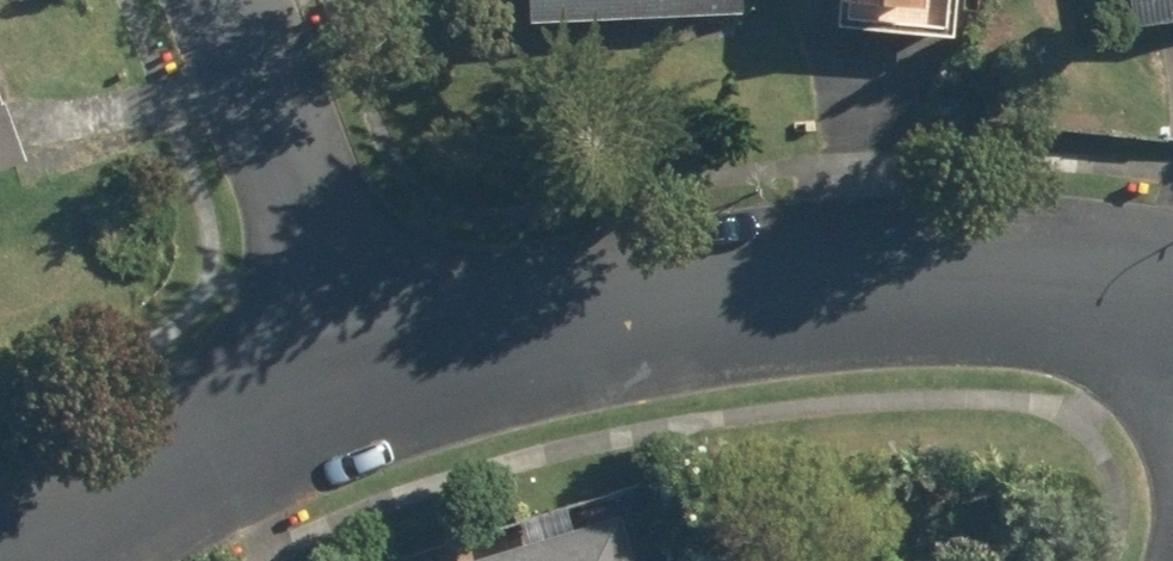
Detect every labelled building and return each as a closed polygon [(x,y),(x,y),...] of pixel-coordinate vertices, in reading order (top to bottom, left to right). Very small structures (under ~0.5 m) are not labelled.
[(512,30),(728,20),(727,0),(511,0),(512,30)] [(912,18),(912,0),(829,0),(830,22),(912,18)] [(1116,34),(1172,26),(1172,0),(1111,0),(1116,34)] [(14,169),(0,131),(0,174),(14,169)] [(619,511),(426,560),(632,560),(619,511)] [(676,550),(673,560),(724,560),(676,550)]
